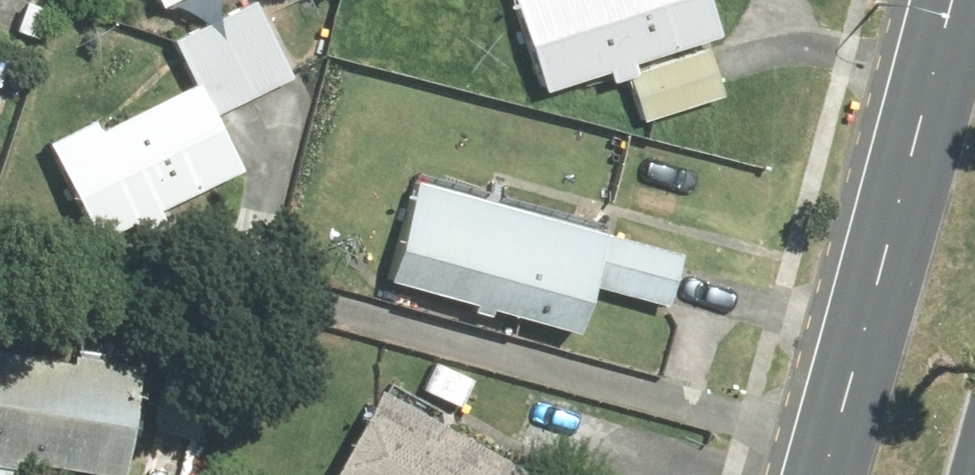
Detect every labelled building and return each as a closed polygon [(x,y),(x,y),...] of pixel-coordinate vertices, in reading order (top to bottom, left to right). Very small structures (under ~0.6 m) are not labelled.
[(542,91),(717,35),(706,0),(512,0),(542,91)] [(95,119),(46,142),(92,238),(238,168),(195,80),(99,127),(95,119)] [(680,253),(416,178),(387,280),(576,333),(589,287),(664,309),(680,253)] [(118,474),(136,363),(70,353),(68,363),(0,352),(0,456),(118,474)] [(330,474),(533,474),(378,389),(330,474)]
